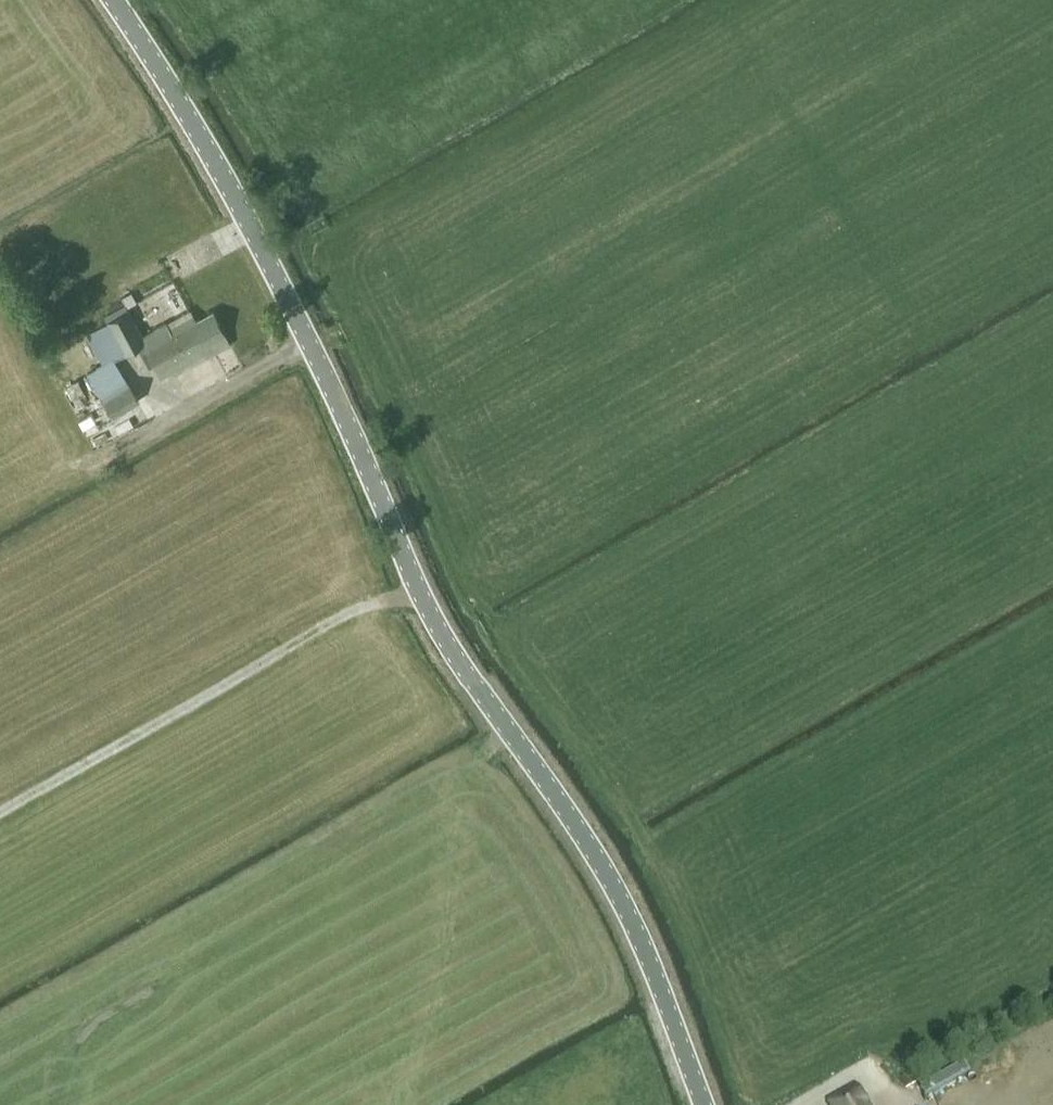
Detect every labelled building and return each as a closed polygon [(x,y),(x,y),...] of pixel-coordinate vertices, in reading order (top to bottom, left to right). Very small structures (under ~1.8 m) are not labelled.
[(174,295),(169,293),(164,295),(160,299),(160,304),(163,310),(168,312),(175,310),(178,305),(178,299),(174,295)] [(96,326),(113,356),(114,358),(137,345),(149,367),(155,363),(162,376),(205,353),(208,357),(231,345),(213,310),(196,319),(191,309),(142,336),(124,303),(104,314),(107,320),(96,326)] [(87,372),(114,416),(139,401),(114,358),(113,356),(96,326),(85,332),(102,363),(87,372)] [(857,1086),(829,1101),(832,1104),(869,1104),(857,1086)]
